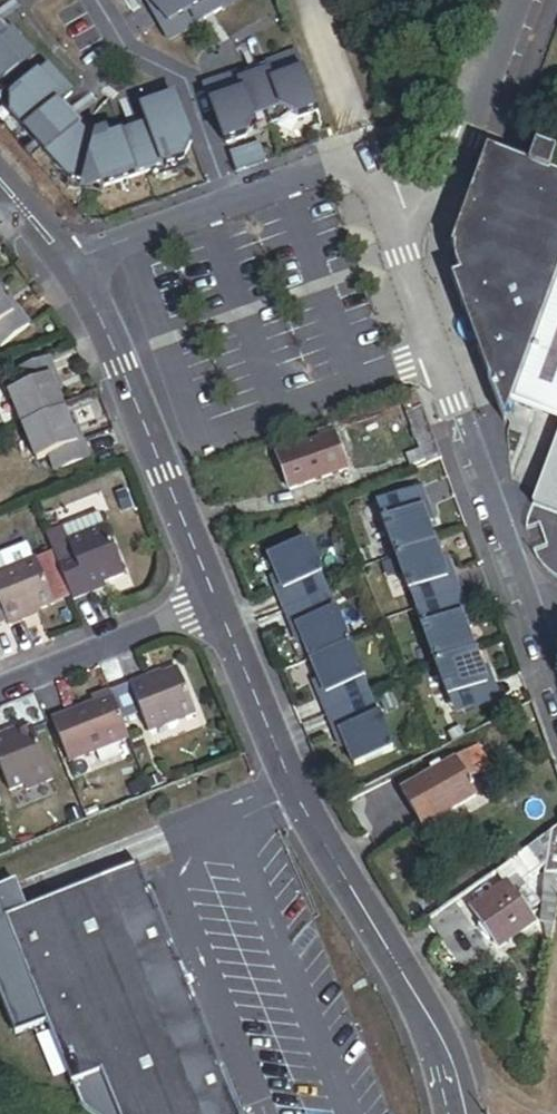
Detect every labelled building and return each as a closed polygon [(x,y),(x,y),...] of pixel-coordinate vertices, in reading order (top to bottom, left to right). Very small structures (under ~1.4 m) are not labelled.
[(167,43),(239,0),(142,0),(167,43)] [(31,53),(7,28),(1,34),(0,33),(0,83),(31,53)] [(235,77),(201,89),(221,148),(241,141),(250,124),(276,114),(294,122),(314,115),(295,57),(262,68),(264,77),(238,86),(235,77)] [(44,67),(10,99),(10,120),(67,180),(103,188),(182,160),(191,142),(174,97),(141,110),(147,128),(108,143),(105,135),(97,138),(90,131),(84,137),(56,107),(70,94),(44,67)] [(262,165),(256,148),(225,159),(232,176),(262,165)] [(460,278),(452,282),(505,423),(511,406),(556,422),(556,179),(550,176),(556,159),(556,158),(537,150),(531,169),(488,153),(452,251),(455,252),(455,258),(455,261),(456,264),(456,268),(457,272),(458,274),(460,278)] [(31,331),(20,316),(17,318),(7,306),(0,296),(0,352),(2,354),(31,331)] [(7,306),(17,318),(20,316),(10,304),(7,306)] [(11,399),(24,433),(67,415),(60,397),(55,383),(58,382),(51,364),(17,377),(23,394),(11,399)] [(58,382),(55,383),(60,397),(64,395),(58,382)] [(412,474),(442,463),(415,391),(398,398),(418,452),(406,457),(412,474)] [(24,433),(38,467),(50,462),(57,478),(91,465),(84,447),(81,448),(75,434),(67,415),(24,433)] [(277,458),(291,494),(348,473),(331,429),(315,435),(318,442),(277,458)] [(79,433),(75,434),(81,448),(84,447),(79,433)] [(533,508),(556,517),(556,442),(533,508)] [(374,507),(380,525),(424,509),(417,491),(374,507)] [(380,525),(394,561),(432,547),(425,527),(430,525),(424,509),(380,525)] [(97,521),(44,542),(71,608),(88,600),(86,597),(101,590),(122,582),(97,521)] [(319,578),(304,543),(265,558),(273,578),(268,580),(275,596),(319,578)] [(394,561),(407,597),(451,581),(445,564),(439,566),(432,547),(394,561)] [(0,579),(0,630),(5,628),(6,633),(23,626),(21,622),(51,610),(33,566),(30,567),(24,551),(0,561),(0,566),(4,577),(0,579)] [(319,578),(275,596),(282,613),(326,595),(319,578)] [(451,581),(407,597),(413,614),(457,598),(451,581)] [(101,590),(86,597),(88,600),(103,594),(101,590)] [(338,594),(327,598),(331,609),(343,604),(338,594)] [(282,613),(289,630),(333,612),(331,609),(327,598),(326,595),(282,613)] [(413,614),(419,631),(464,615),(457,598),(413,614)] [(333,612),(289,630),(296,646),(301,644),(309,663),(347,647),(333,612)] [(419,631),(432,667),(472,652),(465,633),(469,631),(464,615),(419,631)] [(347,647),(309,663),(317,682),(312,684),(318,701),(362,683),(347,647)] [(432,667),(445,703),(491,687),(485,670),(479,672),(472,652),(432,667)] [(143,720),(151,741),(199,722),(182,678),(149,691),(147,687),(132,694),(143,720)] [(362,683),(318,701),(325,718),(369,700),(362,683)] [(491,687),(445,703),(452,721),(497,705),(491,687)] [(143,720),(132,694),(112,701),(123,728),(143,720)] [(390,695),(378,701),(383,714),(396,709),(390,695)] [(369,700),(325,718),(332,735),(376,717),(369,700)] [(55,728),(73,772),(131,749),(123,728),(112,701),(95,708),(97,712),(55,728)] [(391,753),(376,717),(332,735),(339,751),(344,749),(352,769),(391,753)] [(22,737),(9,742),(11,748),(24,743),(22,737)] [(36,738),(24,743),(11,748),(9,742),(0,746),(0,762),(15,800),(28,795),(29,799),(56,788),(36,738)] [(401,795),(423,831),(477,798),(468,782),(490,769),(478,749),(442,771),(438,764),(427,771),(431,777),(401,795)] [(479,780),(485,789),(497,781),(492,772),(479,780)] [(162,782),(150,787),(154,797),(166,792),(162,782)] [(145,789),(133,794),(137,804),(149,799),(145,789)] [(82,814),(70,819),(74,828),(86,823),(82,814)] [(556,913),(556,831),(509,866),(518,879),(472,913),(481,925),(491,940),(499,951),(536,924),(531,918),(535,915),(531,910),(539,904),(532,893),(529,895),(523,885),(544,871),(540,926),(542,926),(555,928),(556,913)] [(17,1041),(49,1029),(83,1113),(234,1113),(136,872),(7,925),(0,909),(0,1000),(17,1041)] [(491,940),(481,925),(478,928),(477,930),(486,942),(488,942),(491,940)] [(551,947),(555,928),(542,926),(546,947),(551,947)]
